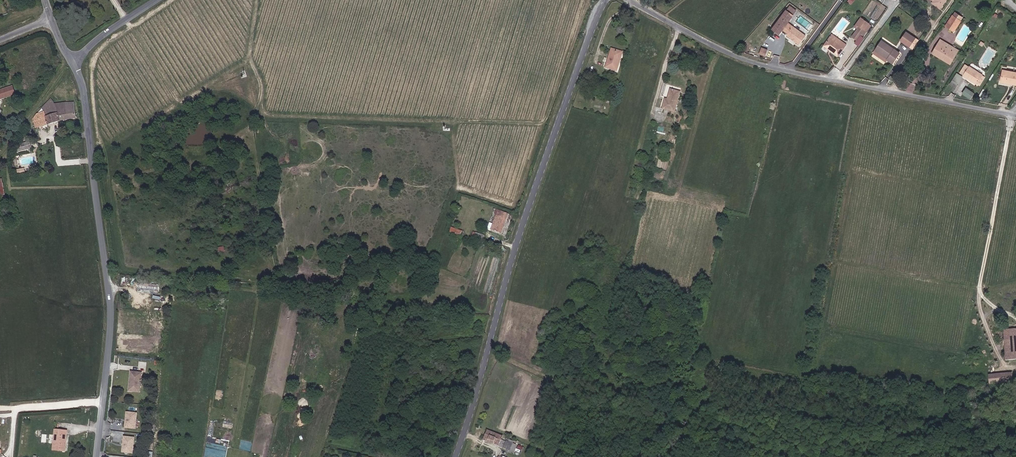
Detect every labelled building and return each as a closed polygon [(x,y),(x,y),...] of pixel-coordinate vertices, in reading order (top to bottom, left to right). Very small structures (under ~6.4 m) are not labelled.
[(956,11),(954,15),(953,14),(946,24),(955,30),(961,20),(958,17),(960,14),(956,11)] [(791,17),(784,12),(770,30),(777,35),(782,29),(787,33),(785,36),(793,41),(797,46),(804,37),(786,24),(791,17)] [(860,37),(863,40),(864,31),(868,26),(861,20),(856,25),(860,28),(858,31),(853,37),(857,41),(860,37)] [(908,44),(913,36),(904,31),(899,39),(908,44)] [(827,48),(832,41),(828,38),(823,45),(827,48)] [(942,39),(936,49),(946,56),(944,58),(952,63),(958,54),(950,48),(952,45),(942,39)] [(827,48),(830,50),(829,51),(836,57),(845,45),(839,41),(836,44),(832,41),(827,48)] [(881,42),(874,51),(887,59),(885,61),(891,65),(899,54),(881,42)] [(952,45),(950,48),(958,54),(960,50),(952,45)] [(934,52),(944,58),(946,56),(936,49),(934,52)] [(606,57),(603,66),(615,70),(621,53),(610,50),(608,58),(606,57)] [(873,52),(885,61),(887,59),(874,51),(873,52)] [(980,88),(988,77),(969,62),(961,72),(980,88)] [(1002,71),(1000,81),(1009,83),(1009,84),(1015,85),(1015,74),(1002,71)] [(957,74),(950,83),(955,87),(962,78),(957,74)] [(966,87),(962,93),(971,99),(975,92),(966,87)] [(673,112),(679,92),(669,89),(666,100),(663,99),(660,108),(673,112)] [(4,100),(4,99),(13,96),(11,90),(0,93),(0,101),(4,100)] [(58,114),(58,121),(62,120),(76,117),(73,103),(54,105),(51,99),(42,108),(44,112),(46,118),(58,114)] [(33,118),(36,127),(58,121),(58,114),(46,118),(44,112),(37,114),(33,118)] [(32,149),(31,141),(17,144),(18,151),(32,149)] [(502,233),(507,218),(497,214),(492,229),(502,233)] [(452,226),(450,230),(460,235),(462,231),(452,226)] [(1004,359),(1015,358),(1015,324),(1002,325),(1004,359)] [(135,389),(137,370),(127,369),(125,388),(135,389)] [(1011,380),(1011,373),(1005,373),(986,374),(987,382),(1011,380)] [(135,428),(137,412),(126,411),(124,427),(135,428)] [(483,439),(503,448),(505,442),(502,440),(503,436),(487,429),(483,439)] [(67,432),(57,431),(56,440),(53,440),(52,450),(65,451),(67,432)] [(134,437),(123,436),(121,452),(132,453),(134,437)]
